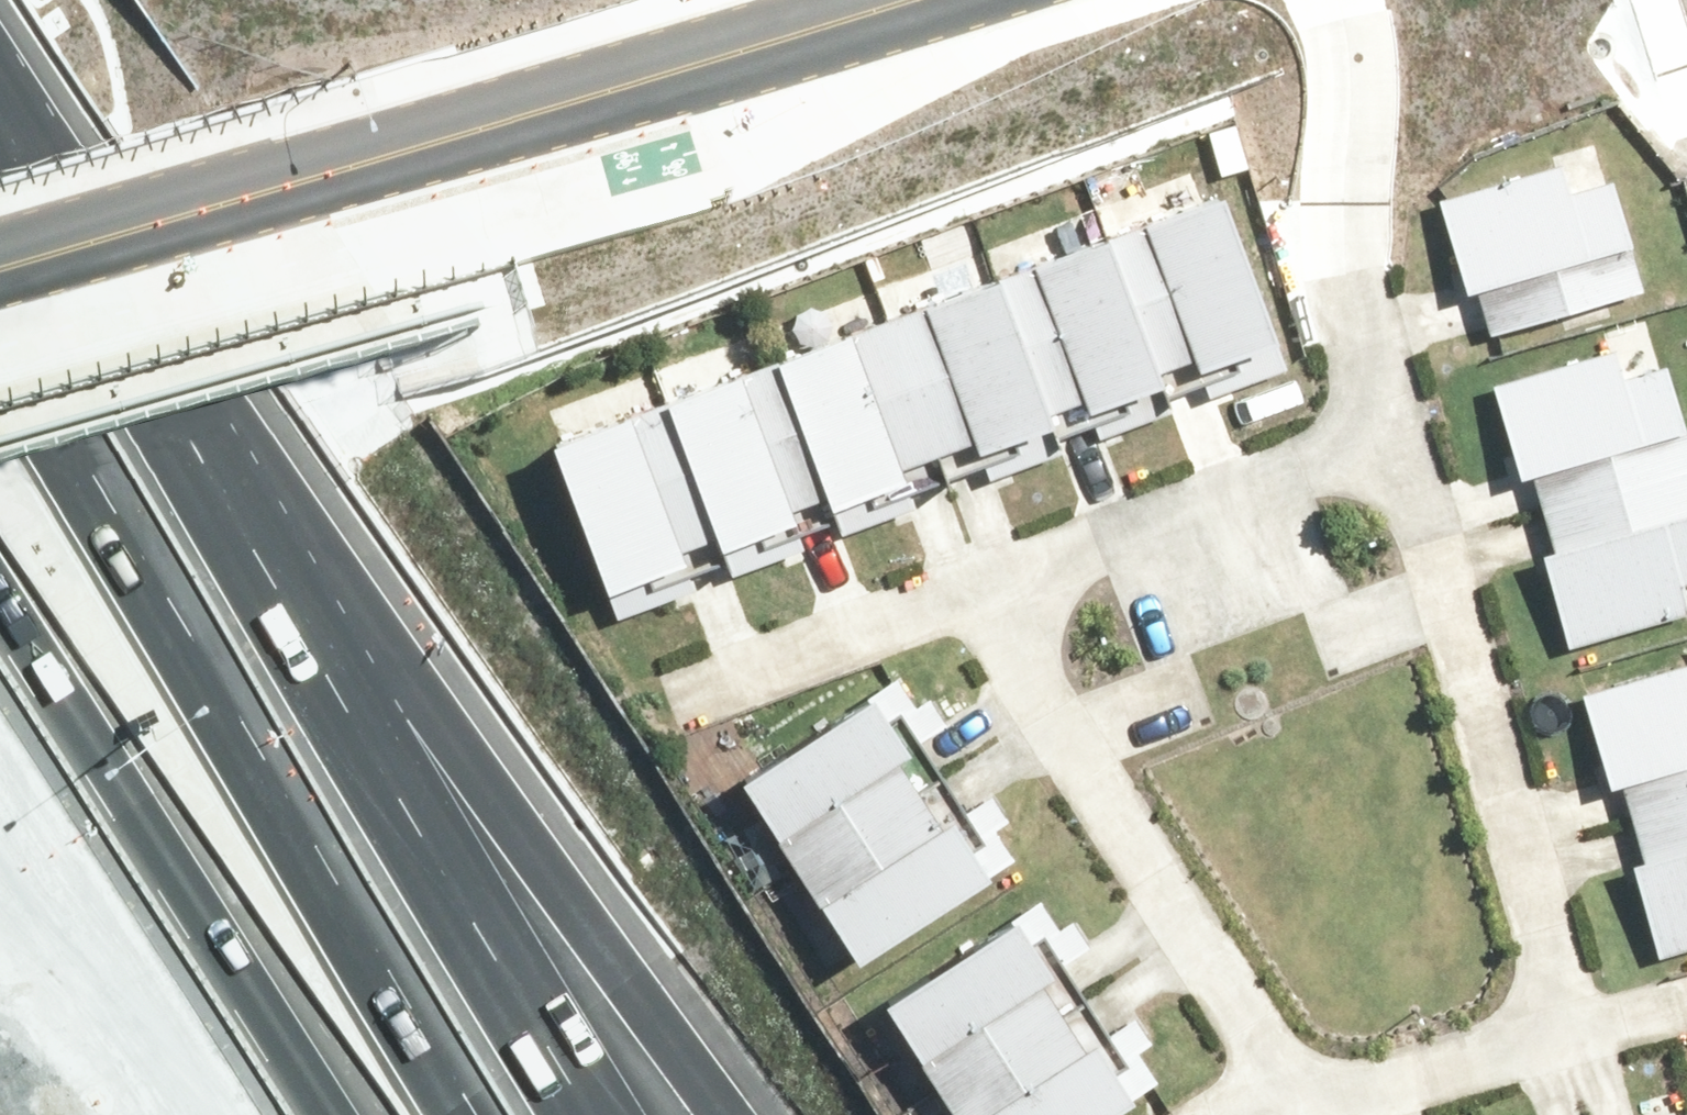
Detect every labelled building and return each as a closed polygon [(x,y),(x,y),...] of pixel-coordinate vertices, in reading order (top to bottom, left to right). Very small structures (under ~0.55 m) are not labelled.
[(1477,295),(1488,292),(1498,327),(1501,339),(1657,295),(1625,184),(1580,197),(1572,169),(1450,203),(1470,271),(1477,295)] [(1209,211),(1170,225),(1218,359),(1222,368),(1287,345),(1299,341),(1247,197),(1209,211)] [(1060,265),(1113,416),(1186,390),(1180,372),(1218,359),(1170,225),(1119,243),(1060,265)] [(946,305),(1000,455),(1073,430),(1067,412),(1105,398),(1058,266),(1003,285),(946,305)] [(802,358),(858,511),(932,485),(925,466),(993,442),(943,307),(893,326),(802,358)] [(1581,652),(1686,622),(1686,407),(1679,377),(1668,380),(1636,389),(1628,359),(1614,363),(1504,394),(1522,458),(1532,492),(1545,488),(1566,561),(1556,564),(1558,571),(1581,652)] [(690,401),(744,551),(817,525),(811,507),(849,494),(802,361),(787,367),(690,401)] [(577,444),(630,595),(703,569),(697,551),(735,538),(688,405),(674,410),(577,444)] [(1669,954),(1686,949),(1686,669),(1592,696),(1612,765),(1620,794),(1633,790),(1654,863),(1644,866),(1649,885),(1669,954)] [(908,693),(760,786),(862,948),(876,969),(1002,890),(997,881),(1025,863),(1009,837),(1021,830),(1000,796),(977,811),(939,750),(960,737),(949,720),(941,707),(924,717),(908,693)] [(905,1002),(976,1114),(1134,1114),(1147,1107),(1142,1098),(1170,1080),(1154,1054),(1166,1046),(1145,1013),(1122,1028),(1084,967),(1105,954),(1096,938),(1086,923),(1069,934),(1053,910),(905,1002)]
